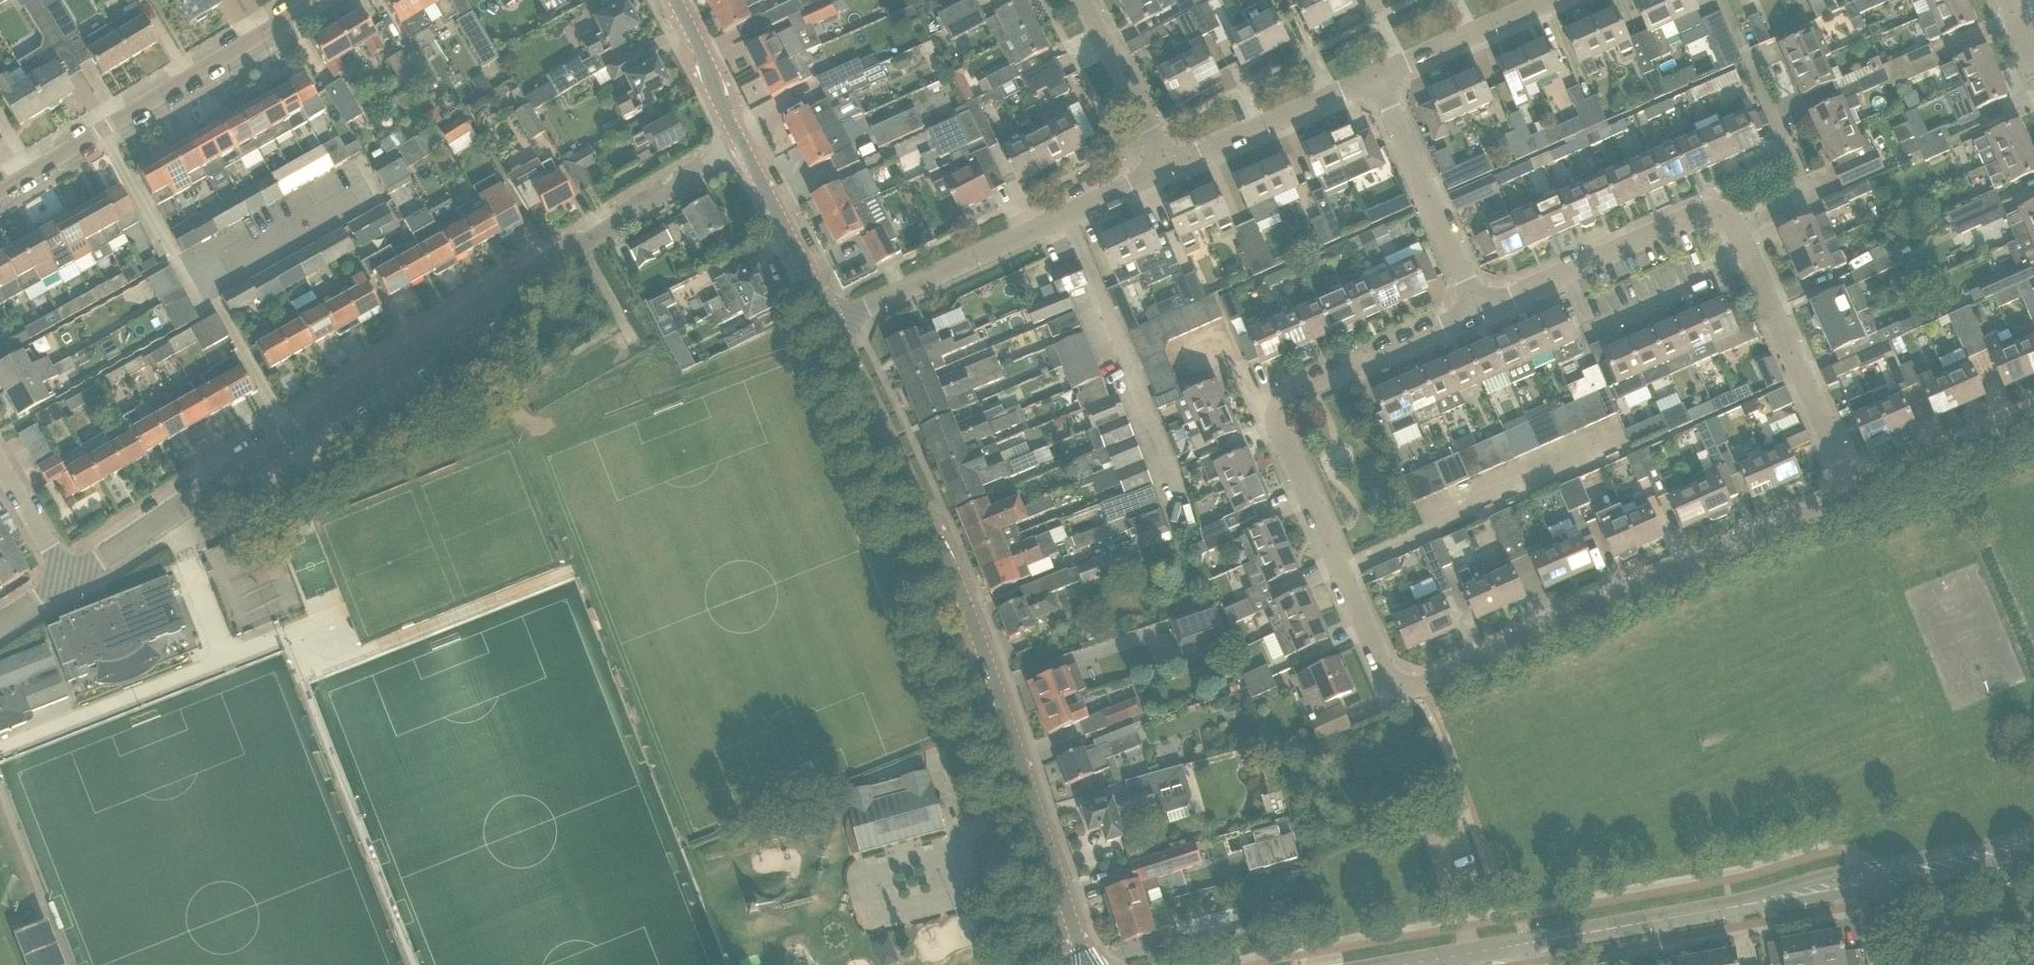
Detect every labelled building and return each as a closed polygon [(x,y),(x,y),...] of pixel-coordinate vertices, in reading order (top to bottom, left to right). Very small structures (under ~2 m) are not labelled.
[(23,7),(30,19),(42,40),(49,52),(63,44),(44,11),(37,0),(34,0),(23,7)] [(122,9),(116,0),(104,0),(95,6),(104,21),(122,9)] [(179,6),(189,23),(194,20),(196,23),(206,16),(205,14),(222,3),(220,0),(175,0),(179,6)] [(392,15),(408,41),(432,27),(430,25),(423,13),(416,0),(383,0),(392,15)] [(449,0),(416,0),(423,13),(434,6),(444,23),(458,15),(449,0)] [(712,10),(730,0),(707,0),(712,10)] [(769,0),(730,0),(712,10),(724,33),(751,19),(747,11),(769,0)] [(762,16),(768,29),(788,19),(801,13),(803,12),(798,1),(797,0),(762,16)] [(937,16),(944,30),(981,11),(977,2),(981,0),(968,0),(937,16)] [(1123,6),(1135,28),(1151,19),(1156,29),(1163,25),(1163,26),(1187,13),(1197,7),(1203,4),(1201,0),(1182,0),(1174,4),(1172,0),(1134,0),(1123,6)] [(1332,19),(1322,0),(1294,0),(1310,31),(1332,19)] [(1332,19),(1355,7),(1352,0),(1322,0),(1332,19)] [(1679,34),(1663,0),(1644,0),(1636,3),(1648,31),(1638,35),(1650,63),(1669,54),(1670,51),(1661,30),(1672,25),(1676,35),(1679,34)] [(1679,34),(1685,47),(1708,37),(1710,42),(1723,70),(1734,65),(1742,62),(1721,15),(1702,23),(1692,0),(1663,0),(1679,34)] [(1822,0),(1809,0),(1817,20),(1828,15),(1822,0)] [(1835,0),(1822,0),(1828,15),(1839,10),(1835,0)] [(1885,3),(1884,0),(1862,0),(1854,3),(1859,14),(1885,3)] [(1961,0),(1909,0),(1912,7),(1924,2),(1929,13),(1919,18),(1918,20),(1961,0)] [(1974,23),(1964,0),(1961,0),(1918,20),(1918,21),(1928,43),(1974,23)] [(808,29),(837,16),(830,1),(801,14),(808,29)] [(63,44),(79,35),(59,2),(44,11),(63,44)] [(999,45),(1036,26),(1024,2),(987,21),(981,11),(944,30),(950,42),(986,24),(996,46),(999,45)] [(1287,42),(1278,24),(1266,2),(1243,14),(1264,54),(1287,42)] [(126,16),(108,26),(129,60),(158,42),(135,3),(123,10),(126,16)] [(1210,34),(1220,29),(1206,3),(1203,5),(1203,4),(1197,7),(1210,34)] [(1854,3),(1843,8),(1848,19),(1859,14),(1854,3)] [(619,36),(636,27),(624,4),(593,20),(601,35),(582,44),(590,59),(582,64),(579,57),(546,75),(557,95),(605,69),(599,56),(623,44),(619,36)] [(1200,39),(1210,34),(1197,7),(1187,13),(1200,39)] [(384,50),(371,28),(360,11),(334,27),(351,53),(364,46),(371,58),(384,50)] [(471,15),(472,14),(471,13),(455,23),(482,69),(498,60),(493,52),(494,51),(480,28),(479,28),(471,15)] [(1627,40),(1623,31),(1615,13),(1592,23),(1606,54),(1615,51),(1622,66),(1634,60),(1652,100),(1664,95),(1658,82),(1650,63),(1638,35),(1627,40)] [(1241,66),(1264,54),(1243,14),(1237,17),(1234,19),(1233,23),(1232,28),(1233,32),(1226,36),(1241,66)] [(1759,45),(1770,40),(1759,14),(1748,19),(1759,45)] [(1805,25),(1801,17),(1797,16),(1792,18),(1789,19),(1793,30),(1805,25)] [(1592,61),(1606,54),(1592,23),(1567,34),(1586,78),(1597,73),(1592,61)] [(1156,29),(1140,38),(1146,49),(1150,47),(1168,38),(1162,26),(1163,26),(1163,25),(1156,29)] [(101,76),(129,60),(108,26),(81,42),(101,76)] [(1036,26),(1007,41),(1013,52),(1008,55),(1014,67),(1035,57),(1048,50),(1036,26)] [(338,61),(351,53),(334,27),(310,41),(333,79),(344,72),(338,61)] [(760,75),(787,61),(806,50),(794,27),(748,51),(760,75)] [(1781,47),(1792,71),(1830,54),(1820,32),(1813,35),(1812,34),(1781,47)] [(1219,78),(1205,50),(1199,40),(1194,42),(1188,41),(1174,48),(1198,95),(1221,83),(1219,78)] [(1534,42),(1520,48),(1523,53),(1537,85),(1560,74),(1546,43),(1537,47),(1534,42)] [(1887,78),(1936,56),(1931,45),(1882,67),(1885,71),(1887,78)] [(1176,106),(1198,95),(1174,48),(1173,48),(1181,62),(1159,74),(1173,101),(1176,106)] [(613,83),(647,64),(639,49),(605,68),(613,83)] [(1962,88),(1996,73),(1986,49),(1940,69),(1945,81),(1957,76),(1962,88)] [(419,51),(405,59),(413,72),(420,85),(424,91),(438,83),(419,51)] [(787,61),(760,75),(772,98),(800,84),(812,77),(807,68),(813,65),(805,51),(787,61)] [(401,52),(387,61),(399,81),(406,93),(420,85),(413,72),(405,59),(401,52)] [(54,64),(51,65),(45,53),(35,59),(42,72),(27,80),(45,110),(47,109),(51,111),(58,106),(58,102),(72,94),(54,64)] [(1524,91),(1537,85),(1523,53),(1498,64),(1518,110),(1530,104),(1524,91)] [(1830,54),(1792,71),(1803,95),(1835,81),(1824,58),(1830,55),(1830,54)] [(1892,88),(1940,66),(1936,56),(1887,78),(1892,88)] [(1882,67),(1878,58),(1867,62),(1874,76),(1885,71),(1882,67)] [(1025,87),(1061,68),(1056,59),(1041,66),(1020,77),(1025,87)] [(858,60),(816,78),(823,91),(863,73),(859,63),(858,60)] [(649,94),(667,85),(655,62),(622,80),(629,93),(610,103),(620,121),(634,113),(630,106),(636,103),(640,109),(653,102),(649,94)] [(887,79),(886,79),(880,65),(863,73),(823,91),(827,99),(785,121),(798,146),(821,133),(841,125),(840,123),(852,120),(843,105),(842,105),(841,104),(887,79)] [(963,76),(964,75),(960,67),(949,73),(964,103),(974,99),(963,76)] [(983,96),(1016,80),(1010,67),(977,84),(983,96)] [(1692,67),(1658,82),(1664,95),(1698,80),(1692,67)] [(1061,68),(1025,87),(1030,97),(1047,88),(1064,79),(1066,78),(1061,68)] [(26,81),(19,69),(0,80),(0,95),(19,126),(45,110),(27,80),(26,81)] [(1892,88),(1887,78),(1885,71),(1874,76),(1879,89),(1889,84),(1891,89),(1892,88)] [(1467,113),(1490,103),(1478,73),(1454,83),(1467,113)] [(1956,107),(1951,109),(1959,127),(1980,117),(1977,110),(1988,105),(2006,97),(1996,73),(1962,88),(1968,101),(1956,107)] [(324,112),(313,93),(304,75),(285,86),(300,112),(306,123),(324,112)] [(1708,95),(1722,89),(1717,79),(1704,85),(1708,95)] [(344,125),(361,115),(339,81),(323,91),(344,125)] [(1442,124),(1467,113),(1454,83),(1430,94),(1433,103),(1421,109),(1435,141),(1447,135),(1442,124)] [(1693,102),(1708,95),(1704,85),(1688,92),(1693,102)] [(306,123),(300,112),(285,86),(269,95),(284,121),(289,132),(306,123)] [(1585,102),(1578,86),(1566,92),(1578,119),(1557,128),(1556,126),(1555,126),(1562,141),(1564,140),(1564,141),(1585,131),(1596,126),(1585,102)] [(289,132),(284,121),(269,95),(252,105),(267,131),(273,141),(289,132)] [(1860,107),(1855,97),(1854,96),(1811,115),(1822,139),(1853,125),(1847,111),(1850,110),(1851,111),(1860,107)] [(422,115),(434,108),(428,98),(416,104),(422,115)] [(1596,126),(1605,122),(1595,98),(1585,102),(1596,126)] [(979,130),(988,124),(976,100),(966,105),(979,130)] [(1662,115),(1674,109),(1670,100),(1658,105),(1662,115)] [(1050,112),(1041,116),(1062,158),(1085,146),(1082,141),(1095,135),(1079,103),(1066,110),(1064,105),(1050,112)] [(273,141),(267,131),(252,105),(236,114),(256,151),(273,141)] [(983,139),(979,130),(966,105),(965,106),(968,113),(934,129),(928,131),(941,158),(951,153),(955,161),(984,148),(981,140),(983,139)] [(1647,122),(1662,115),(1658,105),(1642,112),(1647,122)] [(1041,116),(1041,117),(1035,107),(1027,110),(1026,116),(1027,119),(1017,124),(1040,169),(1062,158),(1041,116)] [(1728,109),(1717,114),(1717,116),(1722,126),(1735,155),(1758,145),(1753,133),(1761,130),(1761,128),(1755,115),(1754,112),(1753,113),(1733,121),(1728,109)] [(915,110),(870,131),(879,150),(924,129),(915,110)] [(1555,126),(1532,137),(1520,112),(1509,117),(1527,157),(1562,141),(1555,126)] [(239,160),(256,151),(236,114),(219,123),(239,160)] [(463,117),(440,132),(448,145),(471,130),(463,117)] [(657,153),(682,139),(671,117),(628,140),(634,151),(630,153),(637,164),(650,157),(645,148),(652,144),(657,153)] [(1516,162),(1527,157),(1509,117),(1515,132),(1504,137),(1516,162)] [(1621,133),(1627,130),(1623,121),(1610,127),(1615,137),(1622,134),(1621,133)] [(1610,127),(1608,128),(1605,122),(1596,126),(1585,131),(1592,147),(1615,137),(1610,127)] [(223,170),(239,160),(219,123),(202,133),(223,170)] [(1017,181),(1040,169),(1017,124),(1016,124),(1018,129),(996,140),(1001,150),(1000,151),(1002,154),(1003,154),(1017,181)] [(1983,167),(2029,147),(2018,124),(1972,144),(1983,167)] [(810,169),(852,147),(841,125),(821,133),(798,146),(810,169)] [(1865,137),(1859,140),(1853,125),(1822,139),(1833,163),(1840,159),(1843,167),(1836,170),(1843,186),(1883,168),(1875,151),(1872,153),(1865,137)] [(422,153),(444,140),(436,126),(414,139),(422,153)] [(1694,126),(1671,136),(1688,176),(1711,166),(1698,136),(1694,126)] [(1711,166),(1735,155),(1722,126),(1698,136),(1711,166)] [(1370,131),(1357,137),(1353,128),(1329,139),(1347,181),(1385,165),(1370,131)] [(1920,152),(1944,141),(1940,130),(1933,133),(1932,131),(1914,138),(1920,152)] [(1568,158),(1592,147),(1585,131),(1564,141),(1566,146),(1563,147),(1568,158)] [(207,179),(223,170),(202,133),(185,142),(205,177),(206,177),(207,179)] [(1664,152),(1652,157),(1664,186),(1688,176),(1671,136),(1660,141),(1664,152)] [(337,138),(320,148),(332,168),(350,158),(362,151),(363,151),(357,141),(344,149),(337,138)] [(425,158),(422,153),(414,139),(395,150),(406,169),(425,158)] [(1323,192),(1347,181),(1329,139),(1305,149),(1323,192)] [(1923,162),(1949,152),(1944,141),(1920,152),(1919,152),(1923,162)] [(189,186),(205,177),(185,142),(171,150),(168,145),(166,146),(184,177),(189,186)] [(189,186),(184,177),(166,146),(150,155),(153,160),(152,161),(173,198),(190,188),(189,186)] [(1554,164),(1568,158),(1563,147),(1549,154),(1554,164)] [(1641,197),(1664,186),(1647,147),(1648,150),(1625,160),(1628,167),(1641,197)] [(1983,167),(1983,168),(1989,181),(1993,191),(1995,191),(2021,179),(2033,173),(2033,159),(2029,147),(1983,167)] [(320,148),(304,157),(315,178),(332,168),(320,148)] [(585,169),(597,162),(588,148),(562,163),(581,193),(594,185),(585,169)] [(992,159),(993,159),(987,148),(985,149),(984,148),(955,161),(955,162),(953,163),(957,172),(943,179),(960,211),(974,204),(975,205),(992,196),(979,171),(994,163),(992,159)] [(929,153),(920,157),(926,168),(923,170),(925,174),(937,169),(929,153)] [(1448,191),(1490,172),(1483,156),(1441,174),(1448,191)] [(304,157),(287,166),(298,187),(315,178),(304,157)] [(396,158),(374,171),(388,195),(410,182),(396,158)] [(1298,191),(1292,177),(1284,159),(1260,169),(1274,201),(1298,191)] [(157,207),(173,198),(152,161),(136,170),(157,207)] [(515,189),(510,181),(509,181),(527,211),(528,210),(527,209),(539,203),(545,214),(572,199),(558,175),(550,161),(540,166),(545,175),(542,177),(540,174),(539,175),(515,189)] [(1521,178),(1534,172),(1530,162),(1517,167),(1521,178)] [(287,166),(270,175),(282,196),(298,187),(287,166)] [(1498,188),(1521,178),(1517,167),(1493,178),(1498,188)] [(1618,207),(1641,197),(1628,167),(1605,177),(1618,207)] [(1274,201),(1260,169),(1236,180),(1256,225),(1280,215),(1274,201)] [(270,175),(253,185),(265,206),(282,196),(270,175)] [(1605,177),(1591,184),(1588,175),(1577,180),(1594,217),(1618,207),(1605,177)] [(842,183),(812,198),(824,222),(860,203),(864,201),(853,179),(852,178),(842,183)] [(1497,188),(1498,188),(1493,178),(1450,197),(1457,211),(1498,192),(1497,188)] [(1594,217),(1577,180),(1581,188),(1568,194),(1564,186),(1554,190),(1558,198),(1570,228),(1580,223),(1582,227),(1585,228),(1594,224),(1595,221),(1594,217)] [(1847,202),(1872,192),(1867,181),(1842,192),(1847,202)] [(253,185),(237,194),(249,215),(265,206),(253,185)] [(513,230),(522,225),(500,185),(477,198),(485,211),(484,212),(497,236),(498,235),(499,238),(502,239),(512,234),(513,230)] [(121,232),(138,223),(119,187),(101,197),(116,223),(121,232)] [(1229,220),(1223,207),(1215,189),(1191,199),(1205,231),(1217,226),(1220,233),(1232,228),(1229,221),(1229,220)] [(237,194),(220,203),(231,225),(249,215),(237,194)] [(1558,198),(1546,204),(1542,195),(1531,200),(1547,238),(1570,228),(1558,198)] [(121,232),(116,223),(101,197),(85,206),(106,245),(123,236),(121,232)] [(485,211),(477,198),(477,197),(455,210),(463,224),(462,224),(475,248),(497,236),(484,212),(485,211)] [(400,199),(394,202),(398,208),(404,205),(400,199)] [(1192,237),(1205,231),(1191,199),(1167,210),(1184,248),(1195,243),(1192,237)] [(718,214),(716,214),(707,200),(676,219),(694,247),(699,244),(700,245),(725,228),(725,227),(725,226),(726,225),(727,224),(727,223),(727,221),(727,220),(727,219),(726,218),(725,216),(724,216),(723,215),(722,214),(721,214),(720,214),(718,214)] [(1524,248),(1547,238),(1531,200),(1534,209),(1511,219),(1524,248)] [(860,203),(824,222),(837,245),(861,232),(864,238),(863,239),(877,265),(896,255),(890,243),(883,228),(879,230),(864,201),(860,203)] [(220,203),(203,213),(215,234),(231,225),(220,203)] [(1952,226),(1977,215),(1972,204),(1947,215),(1952,226)] [(2033,234),(2033,205),(2017,212),(2018,214),(2007,219),(2017,241),(2033,234)] [(106,245),(85,206),(67,216),(90,256),(95,264),(111,255),(106,245)] [(384,206),(369,214),(378,229),(393,221),(384,206)] [(1381,208),(1363,216),(1368,226),(1386,219),(1381,208)] [(52,225),(51,225),(66,252),(74,265),(90,256),(67,216),(68,216),(65,210),(49,220),(52,225)] [(462,224),(463,224),(455,210),(433,222),(441,236),(440,237),(456,265),(457,265),(455,260),(475,248),(462,224)] [(1334,242),(1344,238),(1333,212),(1322,216),(1334,242)] [(203,213),(186,222),(198,244),(215,234),(203,213)] [(369,214),(347,226),(359,247),(381,234),(378,229),(369,214)] [(1791,256),(1834,237),(1824,214),(1781,233),(1791,256)] [(1957,237),(1982,225),(1977,215),(1952,226),(1957,237)] [(1298,258),(1334,242),(1322,216),(1310,221),(1317,239),(1294,249),(1298,258)] [(1142,217),(1122,226),(1137,262),(1143,275),(1166,265),(1168,269),(1179,264),(1165,234),(1155,238),(1147,221),(1144,222),(1142,217)] [(1500,259),(1524,248),(1511,219),(1487,230),(1488,233),(1477,238),(1486,256),(1496,252),(1500,259)] [(186,222),(170,231),(182,253),(198,244),(186,222)] [(440,237),(441,236),(433,222),(411,235),(419,249),(418,250),(432,273),(434,275),(437,276),(446,271),(447,268),(451,265),(452,268),(456,265),(440,237)] [(74,265),(66,252),(51,225),(35,234),(50,261),(57,274),(74,265)] [(1123,232),(1099,242),(1107,261),(1112,272),(1137,262),(1122,226),(1121,226),(1123,232)] [(1376,241),(1389,236),(1384,226),(1370,232),(1374,242),(1375,241),(1376,241)] [(653,256),(673,244),(663,227),(628,247),(641,269),(656,261),(653,256)] [(342,229),(313,245),(326,266),(353,250),(342,229)] [(57,274),(50,261),(35,234),(18,243),(33,270),(40,284),(57,274)] [(2007,246),(2016,267),(2017,269),(2027,265),(2033,262),(2033,234),(2017,241),(2007,246)] [(418,250),(419,249),(411,235),(418,248),(409,254),(403,243),(391,250),(397,262),(396,262),(410,286),(432,273),(418,250)] [(1823,243),(1834,238),(1834,237),(1791,256),(1802,281),(1845,262),(1841,252),(1829,257),(1823,243)] [(1264,272),(1275,268),(1264,242),(1253,246),(1264,272)] [(1872,263),(1897,252),(1893,242),(1868,253),(1872,263)] [(40,284),(33,270),(18,243),(1,253),(24,293),(40,284)] [(313,245),(292,257),(304,279),(310,289),(322,283),(315,272),(326,266),(313,245)] [(388,246),(360,262),(371,282),(377,278),(388,298),(410,286),(396,262),(397,262),(391,250),(388,246)] [(1252,277),(1264,272),(1253,246),(1241,252),(1252,277)] [(1330,263),(1342,257),(1338,247),(1324,253),(1328,262),(1329,262),(1330,263)] [(154,252),(134,263),(141,277),(162,266),(154,252)] [(1877,275),(1903,264),(1897,252),(1872,263),(1877,275)] [(24,293),(1,253),(0,254),(0,289),(7,302),(24,293)] [(1329,262),(1328,262),(1324,253),(1311,259),(1315,269),(1330,263),(1329,262)] [(292,257),(270,270),(283,292),(304,279),(292,257)] [(1423,284),(1434,279),(1424,257),(1389,273),(1402,302),(1426,291),(1423,284)] [(1058,295),(1088,283),(1079,261),(1050,274),(1058,295)] [(128,285),(141,278),(133,263),(121,271),(128,285)] [(1184,277),(1179,264),(1168,269),(1184,307),(1190,305),(1195,302),(1184,277)] [(2001,274),(1977,284),(1979,288),(1980,289),(1984,299),(1984,300),(1992,297),(2027,281),(2033,278),(2027,265),(2017,269),(2016,267),(2001,274)] [(161,306),(184,294),(169,267),(146,280),(158,302),(159,302),(161,306)] [(1282,283),(1295,277),(1290,267),(1278,273),(1282,283)] [(762,270),(760,271),(758,268),(743,276),(740,270),(726,277),(726,278),(713,284),(720,298),(706,305),(712,316),(768,288),(765,280),(766,279),(767,276),(765,272),(762,270)] [(270,270),(248,282),(257,299),(261,304),(283,292),(270,270)] [(111,294),(128,285),(121,271),(119,271),(121,274),(105,283),(111,294)] [(1201,300),(1206,298),(1195,272),(1184,277),(1195,302),(1201,300)] [(1366,283),(1361,272),(1338,282),(1356,322),(1379,312),(1366,283)] [(1268,289),(1282,283),(1278,273),(1264,279),(1268,289)] [(1379,312),(1402,302),(1389,273),(1366,283),(1379,312)] [(378,316),(383,313),(361,274),(349,281),(355,290),(343,296),(344,297),(343,298),(359,325),(359,324),(362,325),(371,320),(373,316),(377,314),(378,316)] [(2033,307),(2033,298),(2027,281),(1992,297),(1997,308),(2020,298),(2026,311),(2033,307)] [(248,282),(221,297),(230,314),(257,299),(248,282)] [(1355,323),(1356,322),(1338,282),(1341,290),(1333,293),(1331,288),(1316,295),(1332,333),(1343,328),(1344,332),(1348,332),(1354,330),(1356,326),(1355,323)] [(95,303),(111,294),(105,283),(89,292),(95,303)] [(1066,294),(1089,284),(1088,283),(1058,295),(1059,296),(1050,300),(1026,311),(1033,327),(1073,310),(1066,294)] [(1127,332),(1138,327),(1120,284),(1105,291),(1114,311),(1117,309),(1127,332)] [(1823,328),(1867,309),(1856,285),(1812,304),(1817,314),(1814,316),(1812,319),(1816,328),(1820,329),(1823,328)] [(773,294),(772,294),(768,288),(712,316),(718,327),(744,314),(748,322),(778,307),(776,304),(778,303),(779,299),(777,295),(773,294)] [(670,289),(645,302),(658,327),(664,339),(678,332),(672,319),(667,309),(677,304),(670,289)] [(79,312),(95,303),(89,292),(72,301),(79,312)] [(175,331),(198,319),(184,294),(161,306),(163,310),(175,331)] [(1230,324),(1241,319),(1230,294),(1220,299),(1230,324)] [(1308,343),(1332,333),(1316,295),(1314,296),(1316,301),(1294,311),(1308,343)] [(350,329),(359,325),(343,298),(344,297),(343,296),(321,308),(322,309),(321,310),(335,333),(336,335),(340,337),(349,332),(350,329)] [(1211,323),(1222,319),(1212,296),(1206,298),(1201,300),(1211,323)] [(316,300),(294,312),(295,313),(299,321),(300,321),(299,322),(313,345),(335,333),(321,310),(322,309),(321,308),(321,309),(316,300)] [(1200,328),(1211,323),(1201,300),(1195,302),(1190,305),(1200,328)] [(62,321),(79,312),(72,301),(56,311),(62,321)] [(1738,304),(1726,310),(1723,302),(1699,313),(1717,355),(1754,339),(1738,302),(1737,303),(1738,304)] [(1189,333),(1200,328),(1190,305),(1184,307),(1179,309),(1189,333)] [(1968,336),(1980,331),(1969,307),(1958,311),(1968,336)] [(1179,338),(1189,333),(1179,309),(1168,314),(1179,338)] [(1882,344),(1877,333),(1867,309),(1823,328),(1838,364),(1855,356),(1882,344)] [(45,331),(62,321),(56,311),(39,320),(45,331)] [(1285,353),(1308,343),(1294,311),(1271,321),(1272,324),(1285,353)] [(1558,366),(1583,355),(1563,311),(1539,322),(1552,351),(1558,366)] [(1957,340),(1968,336),(1958,311),(1947,316),(1957,340)] [(1925,312),(1900,323),(1905,334),(1923,326),(1930,323),(1925,312)] [(1052,340),(1080,328),(1074,313),(1046,325),(1052,340)] [(1717,355),(1699,313),(1676,323),(1689,352),(1694,364),(1694,365),(1695,365),(1694,363),(1716,354),(1717,355)] [(216,314),(189,329),(202,352),(228,337),(216,314)] [(1168,342),(1179,338),(1168,314),(1158,319),(1168,342)] [(1165,352),(1168,342),(1158,319),(1138,327),(1127,332),(1140,363),(1165,352)] [(28,340),(45,331),(39,320),(23,329),(28,340)] [(290,358),(312,346),(299,321),(277,333),(290,358)] [(896,364),(973,332),(968,321),(937,334),(933,325),(917,332),(917,331),(887,343),(896,364)] [(1285,353),(1272,324),(1271,321),(1247,331),(1261,364),(1285,353)] [(1529,361),(1552,351),(1539,322),(1516,332),(1529,361)] [(1676,323),(1652,333),(1665,363),(1689,352),(1676,323)] [(732,349),(758,337),(752,326),(726,338),(732,349)] [(2033,327),(2011,337),(2028,376),(2033,374),(2033,327)] [(23,329),(22,330),(21,328),(5,337),(11,349),(28,340),(23,329)] [(195,342),(190,331),(189,329),(166,342),(174,355),(195,342)] [(977,343),(976,339),(973,332),(896,364),(903,383),(945,366),(941,358),(977,343)] [(1536,376),(1529,361),(1516,332),(1493,342),(1506,372),(1512,386),(1536,376)] [(268,370),(290,358),(277,333),(254,346),(268,370)] [(1647,386),(1671,375),(1665,363),(1652,333),(1629,344),(1647,386)] [(1054,370),(1061,367),(1092,355),(1084,335),(1046,350),(1054,370)] [(2011,340),(2000,344),(1996,335),(1984,340),(1988,350),(1992,359),(2004,387),(2028,376),(2011,337),(2010,337),(2011,340)] [(1900,365),(1910,361),(1899,336),(1889,341),(1900,365)] [(11,349),(5,337),(0,339),(0,355),(11,349)] [(1882,344),(1855,356),(1860,367),(1883,357),(1889,370),(1900,365),(1889,341),(1882,344)] [(156,365),(174,355),(166,342),(165,343),(166,345),(150,355),(156,365)] [(1482,382),(1506,372),(1493,342),(1469,353),(1482,382)] [(1606,388),(1596,393),(1607,417),(1617,413),(1615,408),(1612,402),(1620,398),(1647,386),(1629,344),(1605,354),(1608,361),(1597,365),(1597,367),(1607,388),(1606,388)] [(35,365),(28,351),(0,366),(0,386),(4,394),(51,367),(47,359),(35,365)] [(1145,374),(1169,364),(1165,352),(1140,363),(1145,374)] [(1459,392),(1482,382),(1469,353),(1446,363),(1459,392)] [(1071,390),(1101,377),(1092,355),(1061,367),(1071,390)] [(1776,355),(1759,362),(1769,388),(1786,381),(1776,355)] [(1835,377),(1860,367),(1855,356),(1838,364),(1820,372),(1827,387),(1837,382),(1835,377)] [(230,405),(253,392),(234,357),(211,370),(218,381),(217,381),(230,405)] [(912,404),(999,367),(995,357),(939,379),(936,371),(945,367),(945,366),(903,383),(912,404)] [(128,377),(145,367),(140,358),(122,367),(128,377)] [(1965,358),(1942,368),(1943,370),(1959,407),(1983,396),(1970,368),(1970,367),(1969,368),(1965,358)] [(1910,361),(1900,365),(1909,388),(1921,383),(1923,389),(1927,399),(1935,417),(1959,407),(1943,370),(1942,368),(1929,373),(1927,368),(1917,372),(1911,360),(1910,361)] [(45,382),(67,371),(62,362),(51,367),(4,394),(17,416),(53,397),(45,382)] [(1446,363),(1423,373),(1435,403),(1441,415),(1464,405),(1459,392),(1446,363)] [(1150,386),(1174,375),(1169,364),(1145,374),(1150,386)] [(110,388),(128,377),(122,367),(104,378),(110,388)] [(946,402),(1004,379),(999,367),(912,404),(920,424),(950,412),(946,402)] [(1597,367),(1582,373),(1585,380),(1592,395),(1596,393),(1606,388),(1607,388),(1597,367)] [(217,381),(218,381),(211,370),(198,377),(204,387),(196,392),(196,393),(195,393),(208,417),(230,405),(217,381)] [(1412,413),(1435,403),(1423,373),(1399,384),(1412,413)] [(1179,387),(1179,386),(1174,375),(1150,386),(1155,398),(1177,388),(1179,387)] [(1116,395),(1109,397),(1101,377),(1071,390),(1071,391),(1076,389),(1078,395),(1075,397),(1080,410),(1117,395),(1116,395)] [(196,393),(196,392),(191,383),(168,396),(174,405),(173,406),(186,430),(208,417),(195,393),(196,393)] [(1184,426),(1225,407),(1215,384),(1182,399),(1177,388),(1155,398),(1156,398),(1152,400),(1156,411),(1174,403),(1184,426)] [(1412,413),(1399,384),(1375,394),(1393,435),(1417,425),(1412,413)] [(84,404),(101,395),(95,385),(79,395),(84,404)] [(1739,402),(1751,397),(1747,386),(1734,392),(1739,402)] [(1772,413),(1793,404),(1786,387),(1765,396),(1772,413)] [(1901,396),(1899,397),(1896,390),(1886,394),(1890,401),(1877,407),(1891,437),(1914,427),(1901,396)] [(1715,412),(1739,402),(1734,392),(1710,402),(1715,412)] [(1585,427),(1607,417),(1596,393),(1592,395),(1574,402),(1585,427)] [(1877,407),(1876,407),(1870,393),(1847,404),(1866,447),(1891,437),(1877,407)] [(69,413),(84,404),(79,395),(64,404),(69,413)] [(1092,428),(1124,415),(1117,395),(1080,410),(1080,411),(1085,409),(1092,428)] [(173,406),(174,405),(168,396),(146,408),(152,418),(150,418),(164,442),(186,430),(173,406)] [(1744,418),(1758,411),(1754,401),(1740,408),(1744,418)] [(1574,432),(1585,427),(1574,402),(1563,407),(1574,432)] [(1691,422),(1715,412),(1710,402),(1687,412),(1691,422)] [(1691,422),(1687,412),(1683,404),(1658,414),(1659,416),(1665,430),(1666,433),(1691,422)] [(152,418),(146,408),(144,405),(121,417),(129,430),(128,431),(129,434),(131,433),(142,454),(143,454),(164,442),(150,418),(152,418)] [(931,448),(1021,411),(1019,405),(1003,412),(1001,407),(956,425),(952,416),(922,428),(931,448)] [(1222,439),(1236,432),(1225,407),(1184,426),(1185,427),(1193,423),(1199,435),(1189,439),(1198,461),(1226,448),(1222,439)] [(1562,437),(1574,432),(1563,407),(1551,413),(1562,437)] [(979,440),(1025,422),(1021,411),(931,448),(939,468),(983,450),(979,440)] [(1551,442),(1562,437),(1551,413),(1540,418),(1551,442)] [(1095,454),(1134,437),(1124,415),(1092,428),(1093,431),(1087,433),(1095,454)] [(1659,416),(1646,422),(1652,436),(1665,430),(1659,416)] [(128,431),(129,430),(121,417),(121,418),(123,423),(103,434),(109,445),(108,446),(122,470),(145,457),(143,454),(142,454),(131,433),(129,434),(128,431)] [(1539,448),(1551,442),(1540,418),(1528,423),(1539,448)] [(1717,447),(1728,443),(1717,418),(1706,423),(1717,447)] [(45,434),(39,424),(38,423),(18,435),(24,446),(45,434)] [(1167,434),(1179,429),(1176,423),(1165,427),(1167,434)] [(1527,453),(1539,448),(1528,423),(1516,428),(1527,453)] [(1706,423),(1694,428),(1706,453),(1714,471),(1725,466),(1721,456),(1717,447),(1706,423)] [(1632,449),(1652,440),(1645,424),(1625,433),(1632,449)] [(1788,451),(1809,441),(1802,425),(1775,437),(1777,442),(1759,450),(1776,487),(1799,477),(1788,451)] [(1515,458),(1527,453),(1516,428),(1504,433),(1515,458)] [(1504,463),(1515,458),(1504,433),(1493,439),(1504,463)] [(30,457),(51,445),(45,434),(24,446),(30,457)] [(108,446),(109,445),(103,434),(81,447),(87,457),(86,458),(100,483),(122,470),(108,446)] [(1079,486),(1143,460),(1134,437),(1095,454),(1096,454),(1103,471),(1092,475),(1086,459),(1070,464),(1079,486)] [(1492,469),(1504,463),(1493,439),(1481,444),(1492,469)] [(1481,473),(1492,469),(1481,444),(1469,449),(1481,473)] [(37,468),(57,456),(51,445),(30,457),(37,468)] [(1003,464),(999,453),(995,445),(983,450),(939,468),(947,488),(1003,464)] [(86,458),(87,457),(81,447),(79,447),(80,448),(59,460),(57,456),(37,468),(47,485),(56,480),(66,499),(77,493),(78,495),(100,483),(86,458)] [(1246,453),(1231,460),(1226,448),(1198,461),(1209,484),(1218,480),(1223,491),(1256,477),(1259,475),(1253,457),(1247,458),(1246,453)] [(1648,479),(1659,474),(1648,448),(1636,453),(1648,479)] [(1469,479),(1481,473),(1469,449),(1458,454),(1469,479)] [(1759,450),(1735,460),(1744,479),(1752,498),(1776,487),(1759,450)] [(1004,480),(1038,467),(1032,453),(1003,464),(947,488),(955,508),(986,496),(982,487),(1003,479),(1004,480)] [(1638,484),(1648,479),(1636,453),(1626,457),(1638,484)] [(1727,453),(1721,456),(1725,466),(1730,477),(1737,475),(1727,453)] [(1458,484),(1469,479),(1458,454),(1446,459),(1458,484)] [(1445,489),(1458,484),(1446,459),(1434,464),(1445,489)] [(1143,460),(1091,481),(1093,486),(1096,494),(1120,485),(1124,496),(1153,485),(1143,460)] [(1434,494),(1445,489),(1434,464),(1423,469),(1434,494)] [(1690,481),(1706,518),(1708,517),(1709,520),(1713,521),(1726,516),(1728,511),(1726,509),(1730,507),(1727,500),(1738,495),(1730,477),(1725,466),(1714,471),(1690,481)] [(1423,499),(1434,494),(1423,469),(1412,474),(1423,499)] [(1413,503),(1423,499),(1412,474),(1402,478),(1413,503)] [(1257,476),(1223,491),(1233,514),(1223,519),(1224,519),(1228,530),(1229,530),(1257,518),(1256,517),(1252,508),(1267,501),(1262,490),(1266,487),(1260,477),(1256,478),(1256,477),(1257,476)] [(1690,481),(1678,486),(1673,476),(1663,481),(1671,499),(1670,499),(1683,528),(1706,518),(1690,481)] [(1579,508),(1590,503),(1579,479),(1568,484),(1579,508)] [(1568,513),(1579,508),(1568,484),(1557,489),(1568,513)] [(1124,496),(1101,504),(1108,525),(1125,519),(1124,519),(1161,506),(1153,485),(1124,496)] [(966,532),(1051,498),(1051,497),(1040,502),(1040,501),(1023,508),(1019,498),(991,509),(988,500),(958,513),(966,532)] [(1649,510),(1643,497),(1633,501),(1639,514),(1625,520),(1638,548),(1661,538),(1649,510)] [(1040,502),(966,532),(974,552),(1019,535),(1015,526),(1028,521),(1028,520),(1045,513),(1040,502)] [(1133,546),(1172,533),(1161,506),(1124,519),(1125,519),(1108,525),(1070,539),(1076,551),(1128,532),(1133,546)] [(1638,548),(1625,520),(1619,507),(1595,517),(1614,559),(1618,557),(1619,560),(1623,561),(1636,555),(1638,551),(1636,549),(1638,548)] [(1510,539),(1520,534),(1509,509),(1499,514),(1510,539)] [(1499,544),(1510,539),(1499,514),(1488,519),(1499,544)] [(1203,541),(1228,530),(1224,519),(1198,531),(1203,541)] [(1243,537),(1239,539),(1249,562),(1286,546),(1276,523),(1258,531),(1243,537)] [(8,539),(0,525),(0,544),(8,539)] [(1208,552),(1233,541),(1228,530),(1203,541),(1208,552)] [(1574,531),(1552,541),(1555,548),(1569,579),(1593,568),(1585,550),(1579,538),(1578,538),(1576,532),(1575,531),(1574,531)] [(1039,548),(1053,543),(1049,532),(1022,543),(1019,535),(974,552),(982,572),(1039,548)] [(18,555),(8,539),(0,544),(0,565),(18,555)] [(1452,564),(1450,557),(1442,539),(1431,544),(1442,568),(1452,564)] [(1197,557),(1208,552),(1203,541),(1192,546),(1197,557)] [(1039,548),(982,572),(991,593),(1009,585),(1030,577),(1027,568),(1026,567),(1058,554),(1054,545),(1053,543),(1039,548)] [(1430,573),(1442,568),(1431,544),(1420,549),(1430,573)] [(1133,546),(1120,551),(1123,559),(1136,554),(1133,546)] [(1252,588),(1245,591),(1248,600),(1250,604),(1273,594),(1268,583),(1279,579),(1297,570),(1286,546),(1249,562),(1255,574),(1247,577),(1252,588)] [(1555,548),(1542,554),(1539,547),(1528,552),(1530,554),(1545,589),(1569,579),(1555,548)] [(28,572),(18,555),(0,565),(0,588),(28,572)] [(1082,587),(1117,575),(1110,555),(1075,568),(1080,582),(1082,587)] [(1401,571),(1396,560),(1396,559),(1372,570),(1377,581),(1401,571)] [(1524,598),(1509,564),(1507,561),(1483,571),(1500,609),(1524,598)] [(1024,600),(998,611),(1010,640),(1036,629),(1033,621),(1058,610),(1051,594),(1074,584),(1080,582),(1075,568),(1068,571),(1067,568),(1019,589),(1024,600)] [(1486,579),(1473,584),(1467,571),(1457,576),(1476,620),(1500,609),(1483,571),(1483,572),(1486,579)] [(140,645),(141,644),(146,642),(150,642),(154,640),(158,637),(185,627),(165,577),(58,620),(59,623),(46,629),(61,667),(74,662),(78,670),(99,662),(100,662),(102,662),(104,662),(105,662),(107,662),(109,662),(111,661),(112,661),(114,661),(116,660),(117,660),(119,659),(121,659),(122,658),(124,658),(125,657),(127,656),(128,655),(130,654),(131,653),(133,652),(134,651),(135,650),(137,649),(138,648),(139,647),(140,645)] [(1273,617),(1268,619),(1273,633),(1284,628),(1316,614),(1306,592),(1288,600),(1277,604),(1270,608),(1273,617)] [(1431,639),(1455,629),(1443,601),(1442,601),(1438,592),(1415,602),(1431,639)] [(1431,639),(1415,602),(1391,612),(1396,622),(1395,622),(1407,650),(1431,639)] [(1250,604),(1225,615),(1230,626),(1255,615),(1255,614),(1250,604)] [(1215,607),(1172,622),(1180,647),(1223,633),(1215,607)] [(1284,628),(1273,633),(1284,658),(1295,653),(1296,654),(1309,648),(1328,640),(1316,614),(1284,628)] [(7,730),(10,731),(12,728),(26,723),(22,714),(30,711),(30,713),(67,698),(46,644),(0,662),(0,733),(7,730)] [(1100,649),(1075,658),(1081,676),(1106,667),(1100,649)] [(1350,729),(1341,709),(1337,698),(1351,692),(1350,691),(1354,690),(1355,690),(1343,660),(1338,663),(1337,661),(1322,667),(1319,663),(1310,669),(1311,672),(1297,679),(1306,699),(1319,693),(1327,712),(1310,720),(1320,742),(1332,737),(1350,729)] [(1076,665),(1028,684),(1038,710),(1063,699),(1075,695),(1074,694),(1086,689),(1076,665)] [(1246,688),(1270,677),(1266,666),(1241,677),(1246,688)] [(1236,683),(1228,686),(1230,694),(1239,690),(1236,683)] [(1083,705),(1079,694),(1075,695),(1063,699),(1038,710),(1049,735),(1088,719),(1083,705)] [(1131,719),(1142,715),(1135,698),(1099,714),(1105,729),(1131,718),(1131,719)] [(1059,760),(1058,764),(1061,771),(1065,773),(1069,785),(1088,777),(1109,768),(1106,761),(1113,759),(1107,745),(1136,733),(1131,719),(1131,718),(1105,729),(1089,735),(1090,736),(1094,745),(1086,748),(1077,751),(1059,759),(1059,760)] [(1182,779),(1187,777),(1183,764),(1125,782),(1129,795),(1082,809),(1089,832),(1102,828),(1106,843),(1124,838),(1118,817),(1157,805),(1161,804),(1168,808),(1183,803),(1187,796),(1182,779)] [(932,787),(931,788),(927,772),(844,795),(852,829),(845,831),(850,854),(944,829),(932,787)] [(1253,833),(1263,867),(1298,856),(1292,834),(1281,838),(1277,826),(1253,833)] [(1155,881),(1201,865),(1194,844),(1145,859),(1133,863),(1131,864),(1137,882),(1108,892),(1111,902),(1108,903),(1106,906),(1109,916),(1113,917),(1116,916),(1116,917),(1147,907),(1144,895),(1158,890),(1155,881)] [(1133,863),(1145,859),(1142,850),(1130,854),(1133,863)] [(1147,907),(1116,917),(1124,942),(1172,926),(1165,902),(1152,905),(1147,907)] [(1177,923),(1183,945),(1241,929),(1235,907),(1177,923)] [(1248,912),(1241,914),(1243,922),(1250,920),(1248,912)] [(995,915),(982,920),(988,935),(1000,930),(995,915)] [(1285,932),(1303,927),(1300,916),(1281,921),(1285,932)] [(11,935),(24,964),(59,964),(42,923),(11,935)] [(1843,953),(1839,932),(1838,932),(1838,934),(1810,939),(1815,964),(1857,964),(1854,951),(1843,953)] [(1230,948),(1239,944),(1236,934),(1226,937),(1230,948)] [(884,964),(886,964),(900,960),(892,938),(876,943),(884,964)] [(1810,939),(1782,944),(1782,943),(1781,943),(1785,963),(1776,964),(1815,964),(1810,939)] [(1734,951),(1733,951),(1733,953),(1711,957),(1712,964),(1736,964),(1734,951)]
